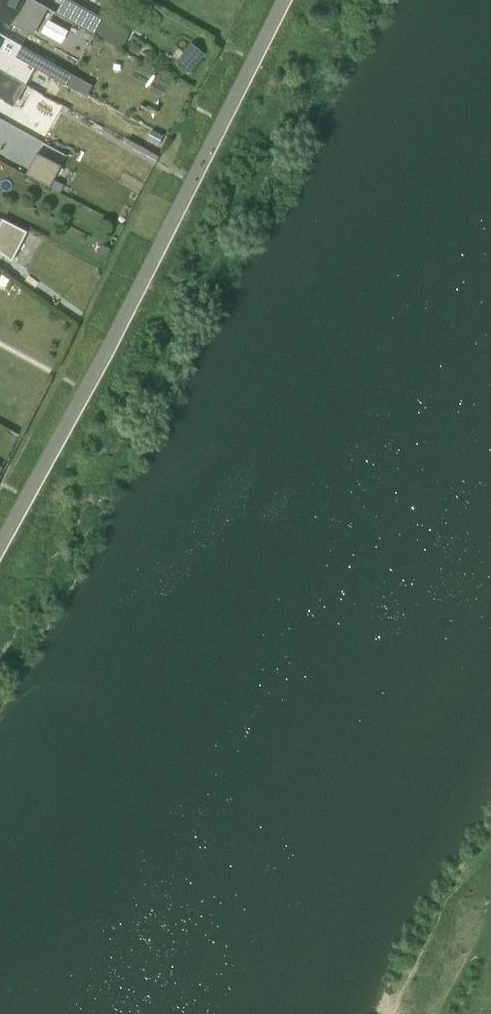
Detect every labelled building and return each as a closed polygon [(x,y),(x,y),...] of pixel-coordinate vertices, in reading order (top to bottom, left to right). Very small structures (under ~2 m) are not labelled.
[(34,0),(0,0),(0,19),(33,37),(49,8),(34,0)] [(71,0),(64,0),(57,12),(122,49),(131,33),(71,0)] [(24,83),(33,69),(16,60),(23,45),(0,33),(0,70),(24,83)] [(34,68),(66,85),(72,74),(23,45),(16,60),(33,69),(34,68)] [(13,107),(26,85),(0,70),(0,98),(13,107)] [(39,150),(28,175),(53,185),(63,160),(39,150)] [(13,261),(28,232),(3,219),(0,225),(0,251),(13,261)]
